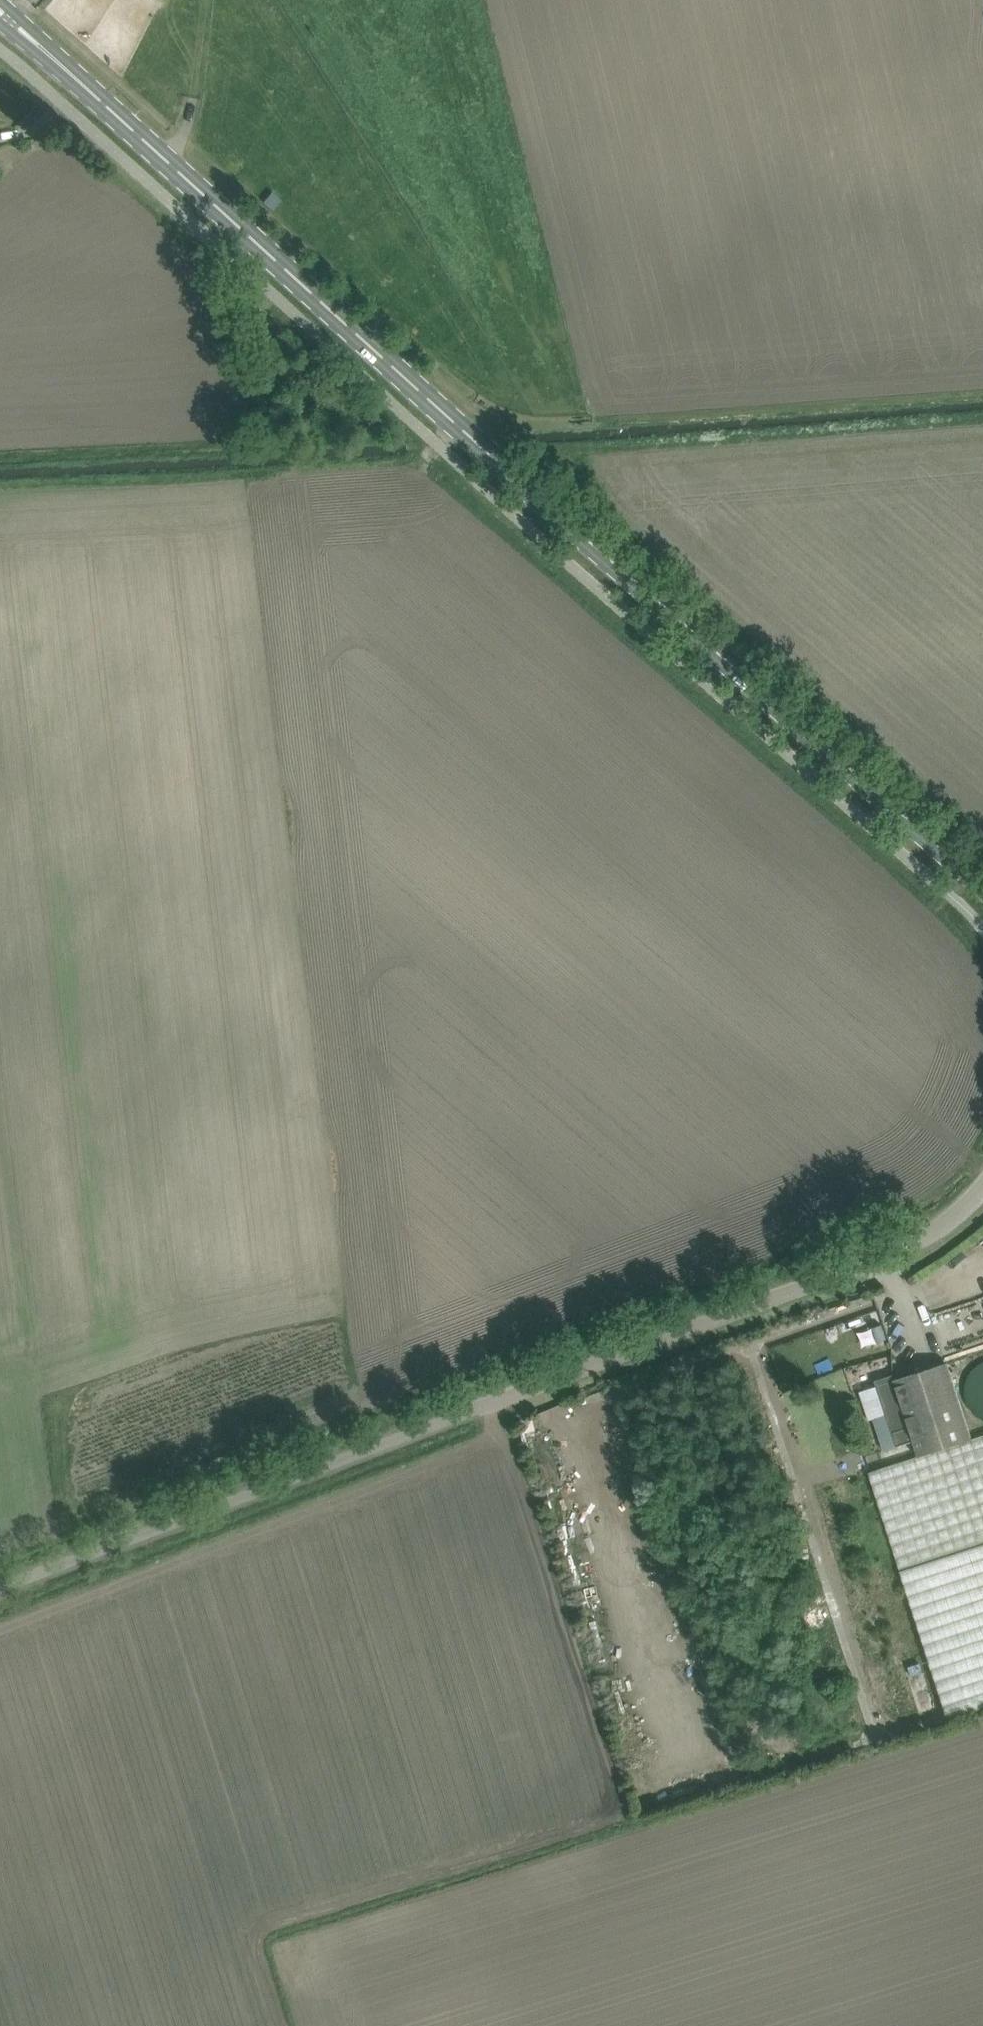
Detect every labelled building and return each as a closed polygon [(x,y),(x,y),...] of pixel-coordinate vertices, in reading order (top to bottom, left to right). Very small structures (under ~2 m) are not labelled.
[(909,1427),(918,1456),(869,1472),(875,1491),(900,1571),(982,1544),(982,1435),(971,1439),(947,1363),(895,1380),(893,1375),(875,1381),(892,1433),(909,1427)] [(947,1719),(982,1708),(982,1546),(900,1572),(947,1719)]
